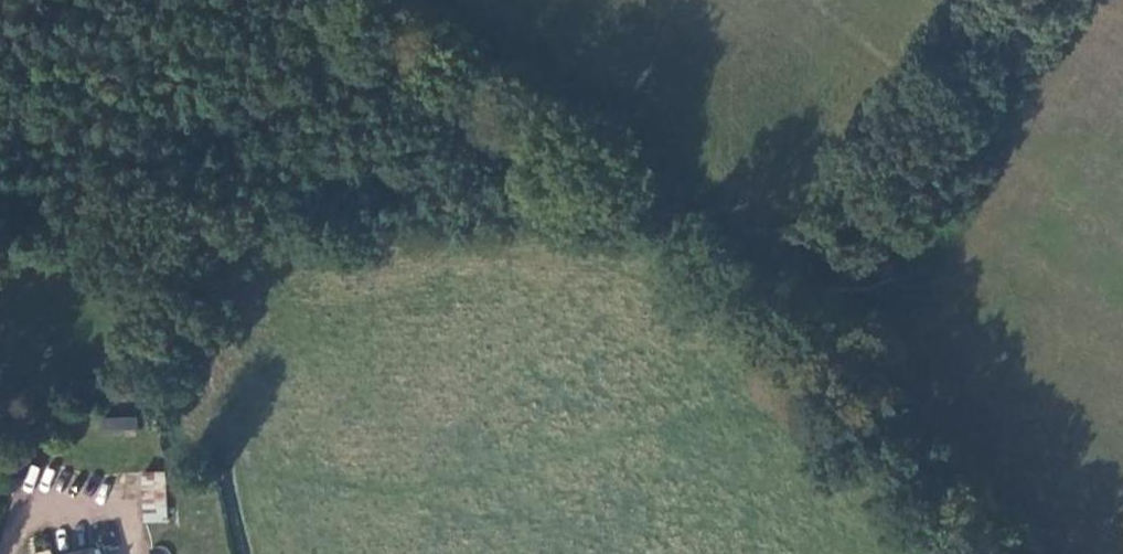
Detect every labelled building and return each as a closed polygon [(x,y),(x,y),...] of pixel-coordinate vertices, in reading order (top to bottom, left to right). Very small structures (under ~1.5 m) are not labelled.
[(136,415),(101,417),(102,432),(137,429),(136,415)] [(168,524),(169,476),(146,476),(146,524),(168,524)]
